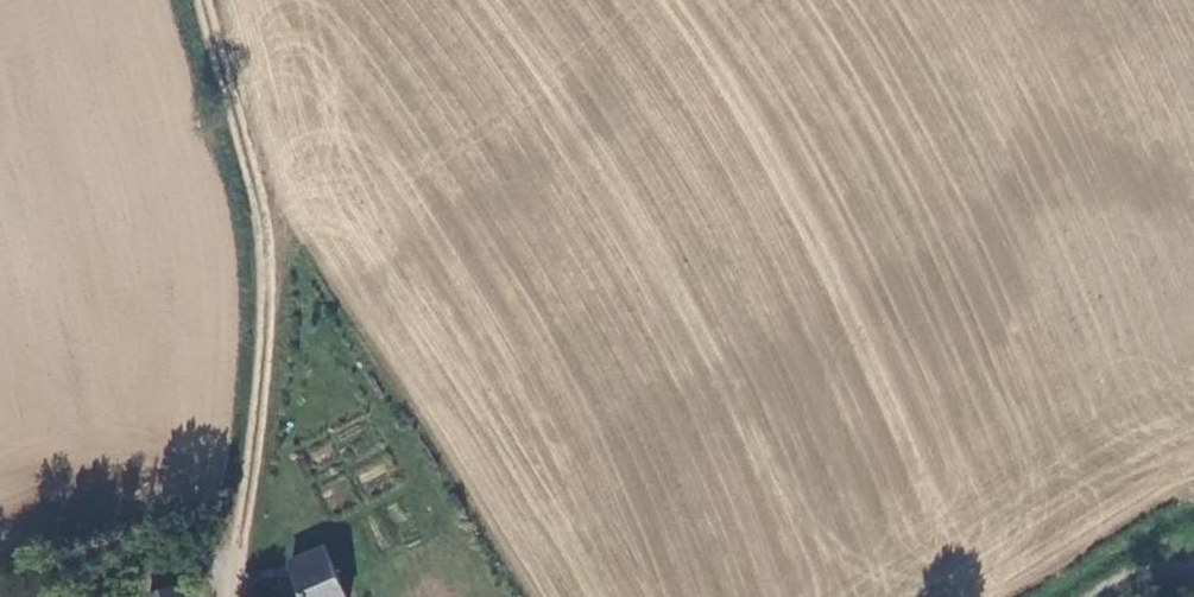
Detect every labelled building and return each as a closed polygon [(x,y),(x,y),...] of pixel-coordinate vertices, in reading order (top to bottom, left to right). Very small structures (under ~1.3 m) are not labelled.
[(331,543),(293,557),(309,596),(352,596),(331,543)] [(177,583),(148,593),(150,596),(182,596),(177,583)]
